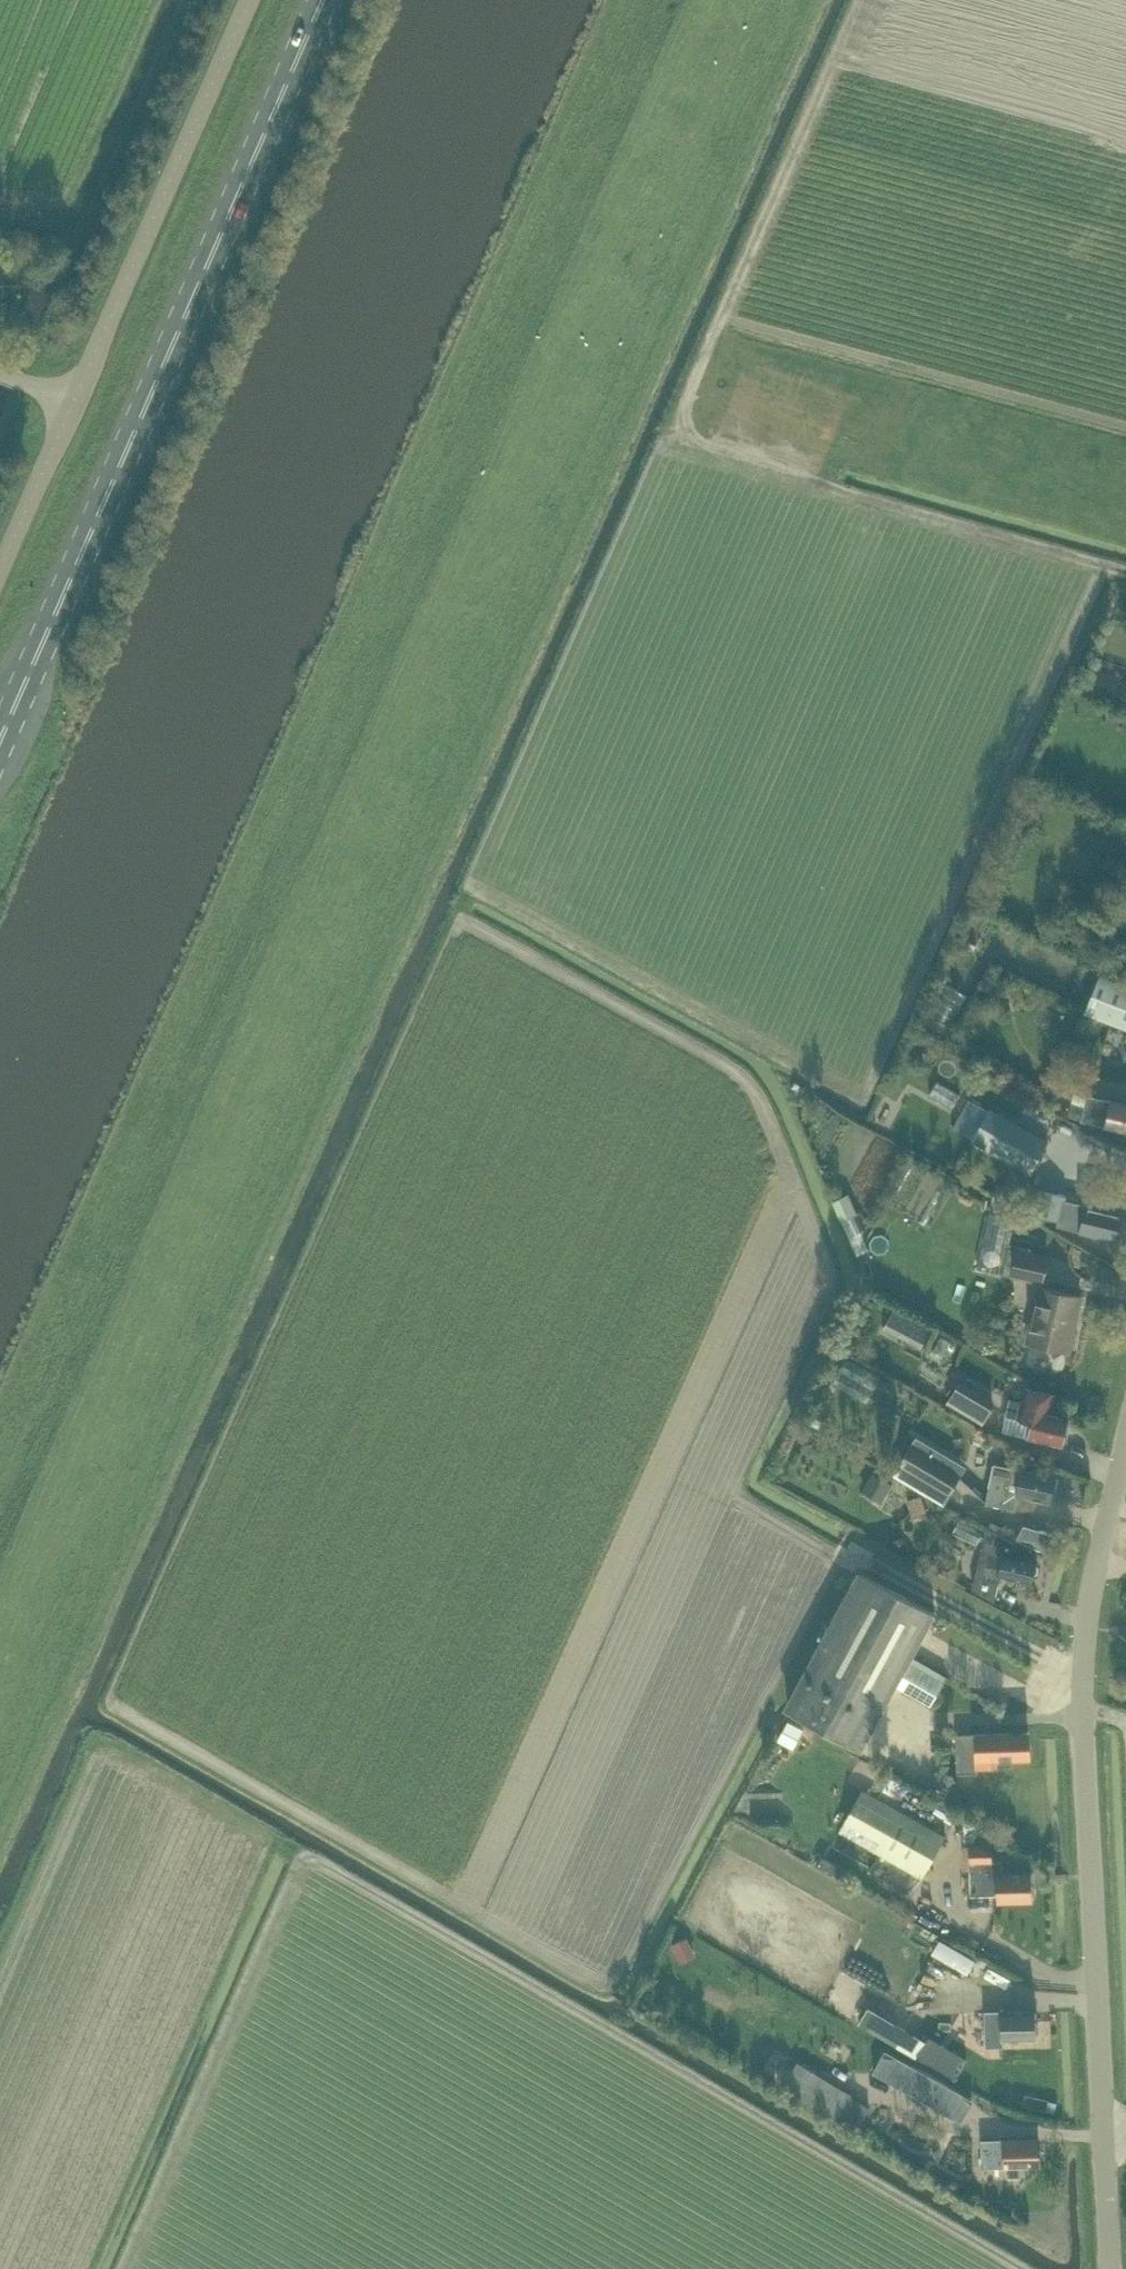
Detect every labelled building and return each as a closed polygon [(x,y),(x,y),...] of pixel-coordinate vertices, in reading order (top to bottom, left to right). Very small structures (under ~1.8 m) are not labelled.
[(1108,712),(1104,722),(1117,727),(1120,716),(1108,712)] [(1100,974),(1084,1013),(1125,1028),(1125,985),(1100,974)] [(965,1029),(980,991),(964,985),(949,1023),(965,1029)] [(1086,1094),(1081,1121),(1103,1126),(1103,1127),(1125,1132),(1125,1103),(1086,1094)] [(1030,1173),(1048,1140),(990,1107),(989,1108),(969,1098),(952,1128),(1030,1173)] [(1039,1106),(1032,1118),(1048,1127),(1054,1115),(1039,1106)] [(870,1192),(854,1198),(862,1218),(878,1211),(870,1192)] [(1057,1225),(1080,1231),(1080,1232),(1115,1240),(1123,1213),(1087,1203),(1086,1204),(1065,1200),(1066,1194),(1054,1192),(1048,1219),(1058,1222),(1057,1225)] [(858,1215),(849,1195),(835,1201),(844,1222),(858,1215)] [(1025,1241),(1029,1210),(1009,1207),(1004,1238),(1025,1241)] [(1043,1284),(1050,1256),(1017,1248),(1011,1276),(1043,1284)] [(1073,1334),(1082,1295),(1039,1285),(1025,1342),(1048,1347),(1054,1357),(1065,1351),(1069,1352),(1071,1347),(1073,1347),(1076,1335),(1073,1334)] [(850,1315),(872,1327),(880,1311),(858,1299),(850,1315)] [(893,1310),(884,1327),(920,1347),(930,1329),(893,1310)] [(832,1349),(825,1362),(834,1368),(841,1354),(832,1349)] [(998,1401),(964,1381),(949,1407),(984,1427),(998,1401)] [(1057,1392),(1031,1386),(1025,1385),(1022,1400),(1010,1398),(1007,1415),(1031,1421),(1028,1436),(1062,1445),(1069,1416),(1052,1412),(1057,1392)] [(960,1477),(911,1446),(899,1465),(949,1496),(960,1477)] [(1015,1508),(1018,1492),(1050,1499),(1055,1476),(994,1463),(986,1502),(1015,1508)] [(873,1473),(864,1490),(882,1499),(890,1482),(873,1473)] [(921,1497),(908,1501),(911,1512),(924,1508),(921,1497)] [(980,1542),(986,1529),(964,1519),(958,1531),(980,1542)] [(995,1600),(1000,1575),(1032,1582),(1034,1574),(1037,1572),(1038,1568),(1036,1564),(1037,1560),(1013,1555),(1016,1543),(986,1528),(972,1589),(995,1600)] [(913,1656),(933,1619),(937,1611),(866,1571),(791,1709),(863,1748),(897,1686),(931,1704),(944,1680),(942,1679),(945,1673),(913,1656)] [(788,1720),(777,1740),(792,1748),(803,1728),(788,1720)] [(997,1767),(997,1758),(1030,1758),(1029,1733),(969,1734),(956,1735),(957,1772),(976,1772),(976,1768),(997,1767)] [(863,1788),(839,1831),(899,1866),(922,1878),(946,1835),(863,1788)] [(992,1842),(1002,1825),(977,1812),(968,1828),(992,1842)] [(1002,1870),(1002,1869),(1002,1860),(997,1859),(996,1842),(966,1843),(964,1842),(965,1870),(970,1869),(971,1895),(996,1895),(997,1901),(1033,1900),(1032,1870),(1002,1870)] [(822,1855),(817,1864),(839,1876),(844,1867),(822,1855)] [(949,1947),(929,1983),(942,1990),(961,1955),(949,1947)] [(1036,2010),(986,2012),(987,2045),(1003,2044),(1002,2038),(1036,2037),(1036,2033),(1039,2031),(1039,2024),(1036,2021),(1036,2010)] [(956,2078),(967,2059),(927,2036),(916,2056),(956,2078)] [(960,2120),(973,2098),(897,2055),(885,2079),(960,2120)] [(797,2063),(784,2085),(837,2116),(839,2114),(850,2094),(797,2063)] [(1057,2102),(1049,2100),(1046,2111),(1055,2113),(1057,2102)] [(981,2141),(982,2166),(1006,2165),(1006,2175),(1020,2175),(1020,2165),(1039,2165),(1039,2139),(981,2141)]
